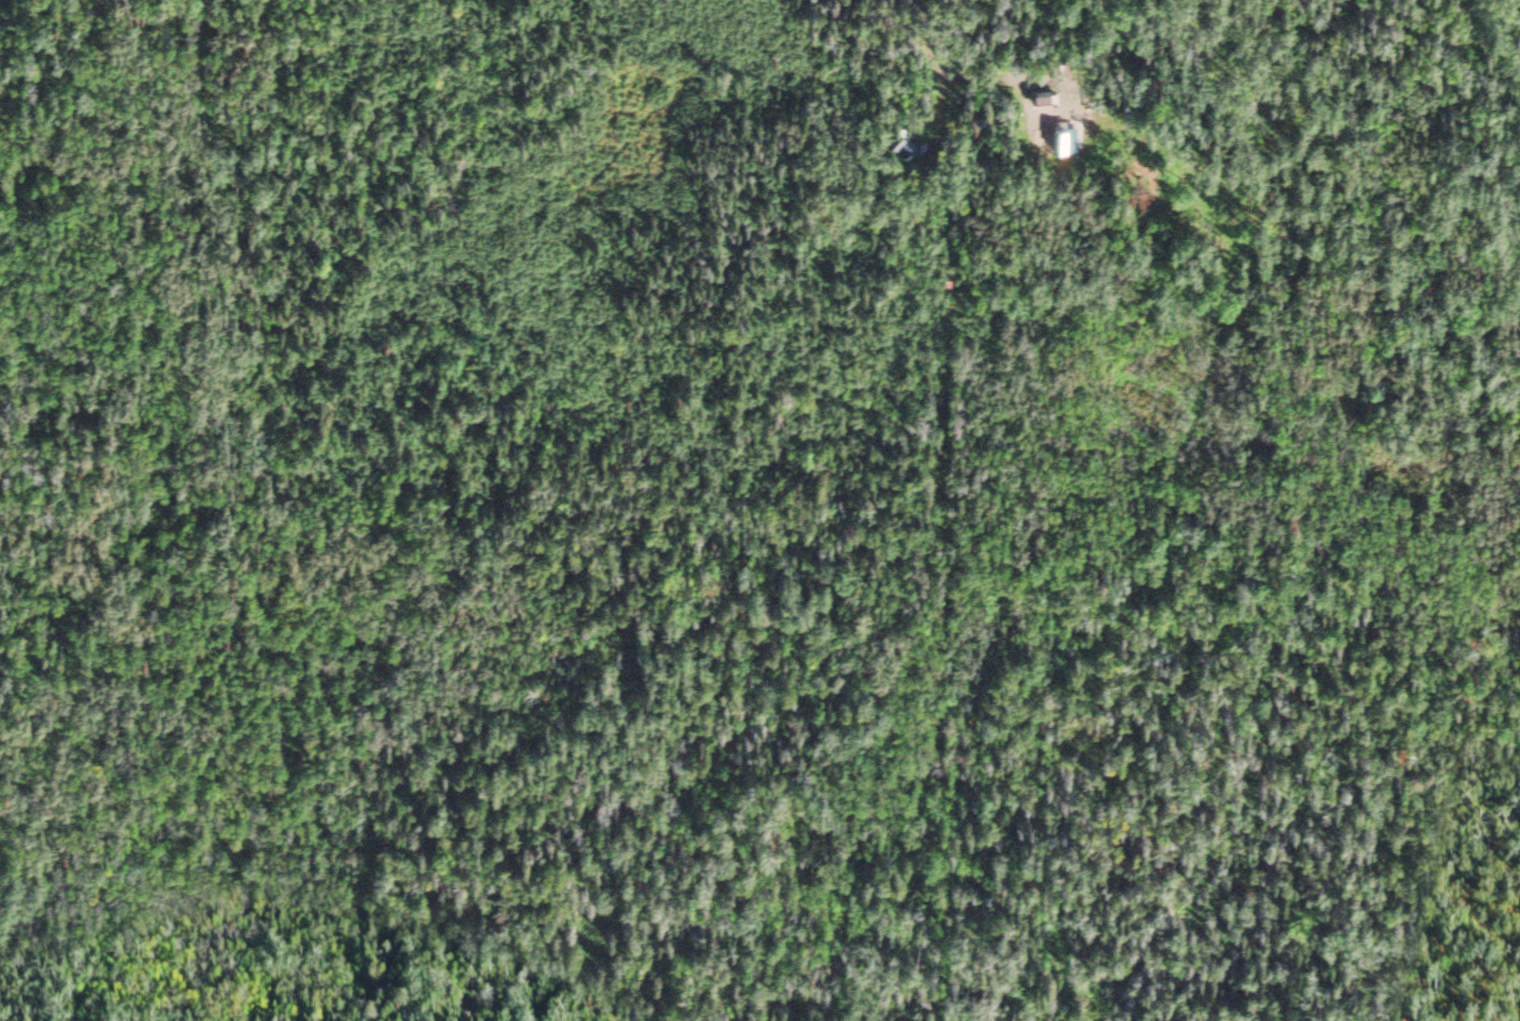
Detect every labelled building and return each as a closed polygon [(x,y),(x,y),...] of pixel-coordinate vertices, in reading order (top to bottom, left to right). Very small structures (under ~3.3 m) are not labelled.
[(1048,125),(1048,148),(1063,148),(1063,125),(1048,125)]
